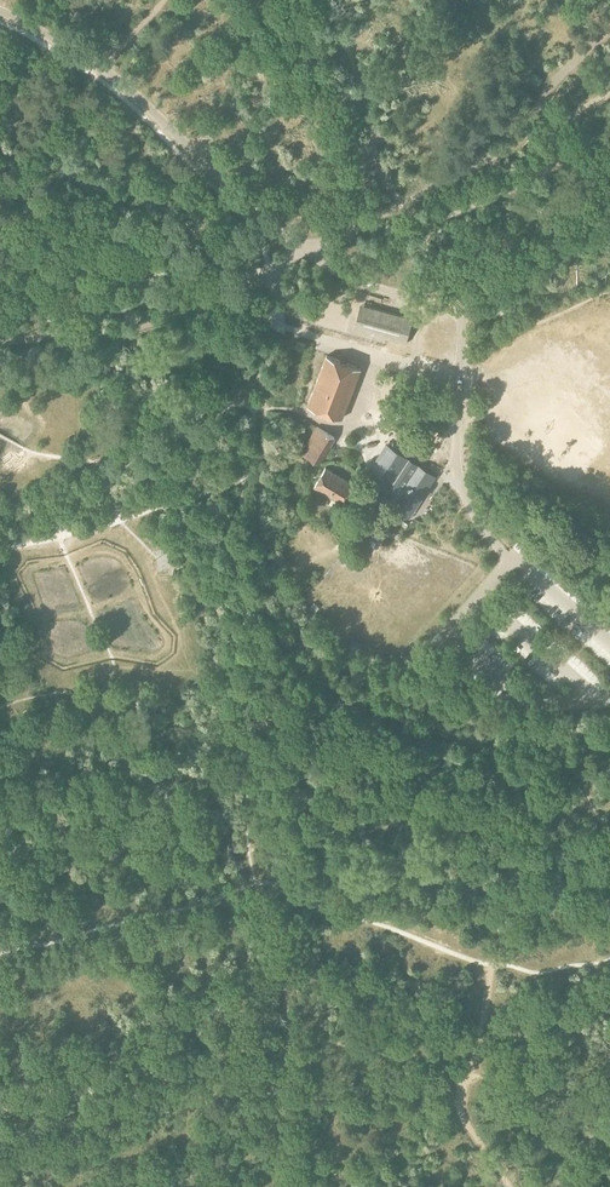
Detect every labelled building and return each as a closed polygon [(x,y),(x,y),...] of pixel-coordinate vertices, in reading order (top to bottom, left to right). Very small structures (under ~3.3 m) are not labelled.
[(406,344),(413,319),(366,306),(360,328),(386,335),(386,338),(406,344)] [(342,418),(361,368),(345,362),(326,355),(307,405),(342,418)] [(301,452),(319,463),(335,437),(317,426),(301,452)] [(385,447),(365,480),(373,485),(369,492),(391,505),(408,516),(433,477),(416,467),(415,469),(411,466),(407,464),(408,462),(393,452),(385,447)] [(354,485),(326,468),(326,467),(314,485),(343,503),(354,485)]
